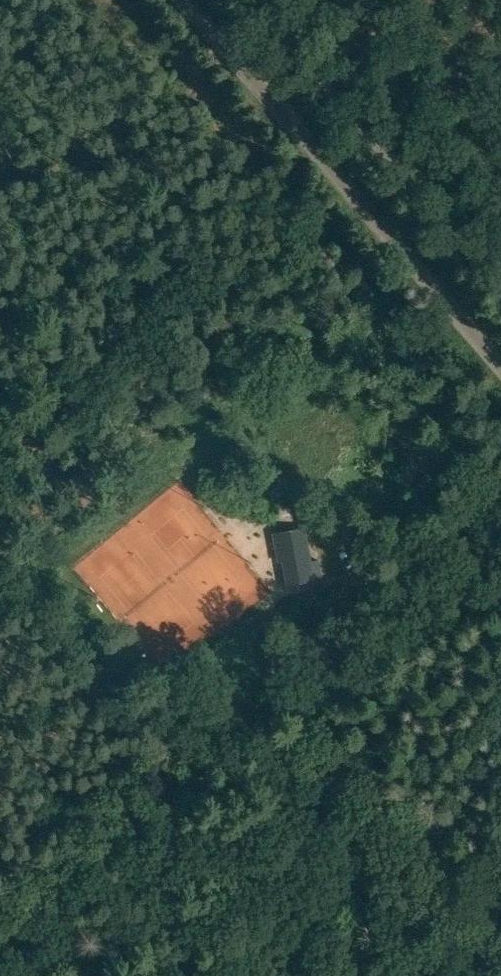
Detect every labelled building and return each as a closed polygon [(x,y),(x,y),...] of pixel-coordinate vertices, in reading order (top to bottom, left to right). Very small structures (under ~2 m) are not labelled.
[(313,583),(303,529),(270,536),(276,565),(280,564),(285,588),(313,583)]
